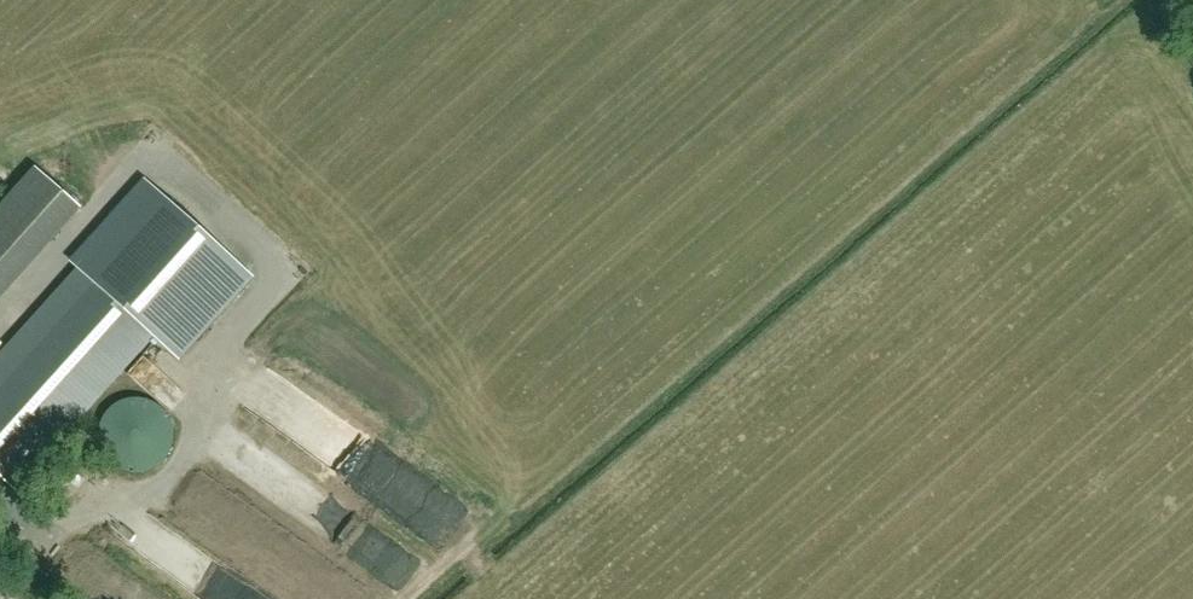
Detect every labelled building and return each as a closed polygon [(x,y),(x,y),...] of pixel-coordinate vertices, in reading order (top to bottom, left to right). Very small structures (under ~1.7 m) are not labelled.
[(0,212),(0,308),(88,209),(40,167),(0,212)] [(38,314),(0,357),(0,475),(17,490),(156,334),(179,355),(252,274),(147,180),(74,261),(80,267),(38,314)] [(174,438),(175,435),(174,431),(174,428),(173,425),(172,421),(171,418),(169,415),(168,413),(166,410),(163,408),(161,405),(158,403),(155,401),(152,400),(149,399),(146,398),(143,397),(140,396),(136,396),(133,396),(130,397),(126,398),(123,399),(120,400),(117,401),(114,403),(112,405),(109,408),(107,410),(105,413),(103,415),(102,418),(100,421),(99,425),(99,428),(98,431),(98,435),(98,438),(99,441),(99,444),(100,448),(102,451),(103,454),(105,457),(107,459),(109,462),(112,464),(114,466),(117,468),(120,469),(123,471),(126,471),(130,472),(133,473),(136,473),(140,473),(143,472),(146,472),(149,470),(152,469),(155,468),(158,466),(161,464),(163,462),(166,459),(168,456),(169,454),(171,451),(172,448),(173,444),(174,441),(174,438)]
